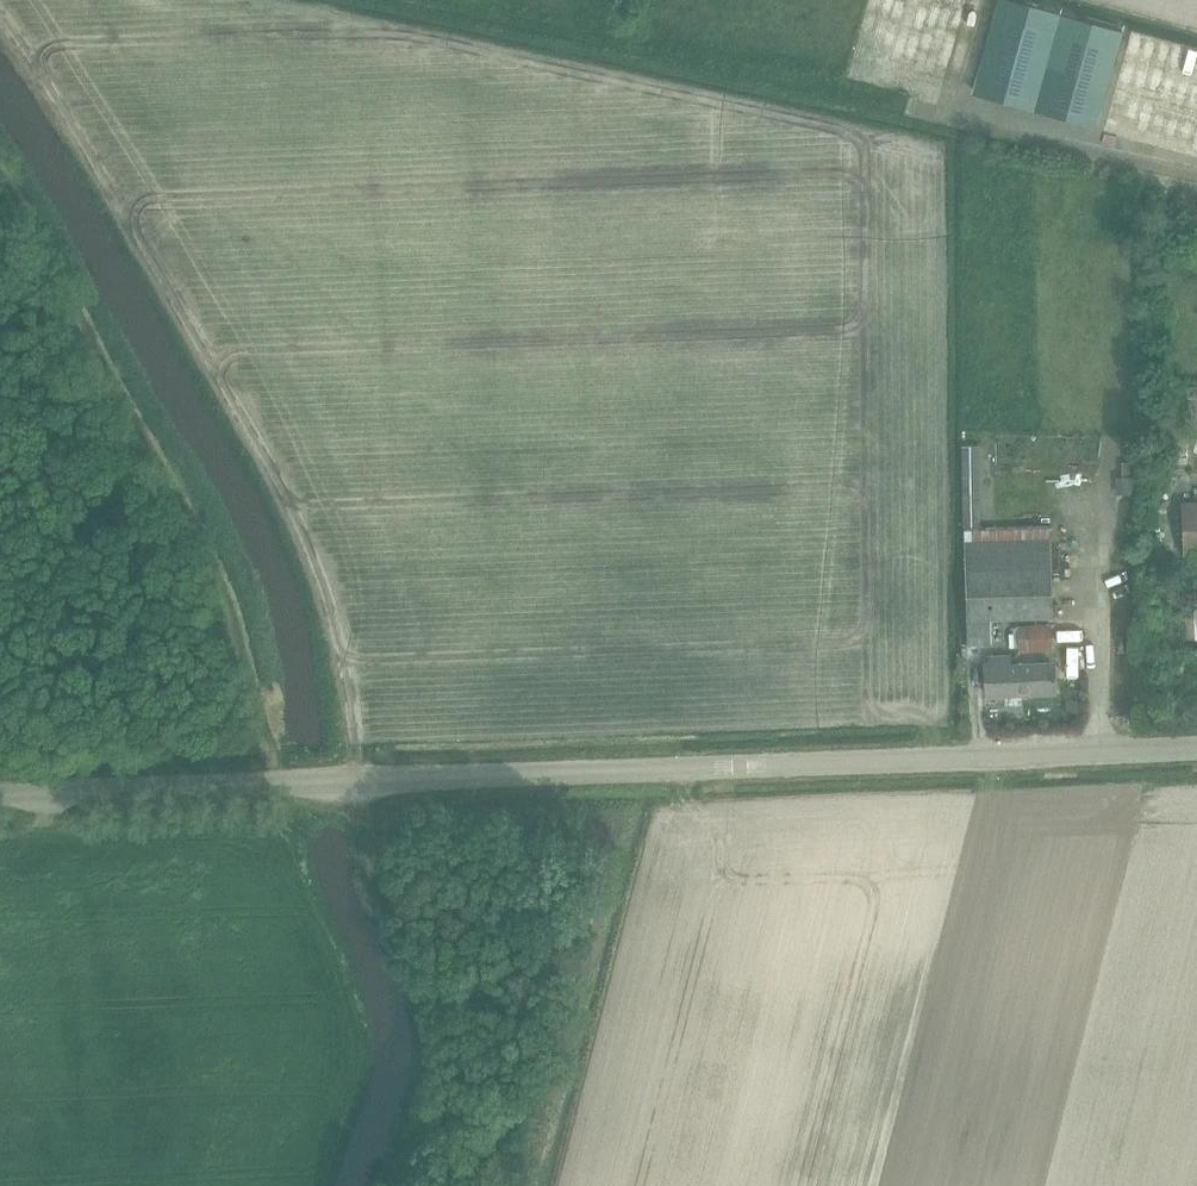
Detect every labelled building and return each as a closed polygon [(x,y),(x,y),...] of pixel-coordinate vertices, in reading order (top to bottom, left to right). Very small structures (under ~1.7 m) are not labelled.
[(1092,29),(1110,34),(1116,13),(1098,8),(1092,29)] [(963,527),(980,527),(979,447),(962,447),(963,527)] [(1131,461),(1122,461),(1122,476),(1131,476),(1131,461)] [(1183,503),(1186,555),(1196,555),(1196,502),(1183,503)] [(990,618),(1052,617),(1050,529),(964,531),(967,645),(991,644),(990,618)] [(1018,628),(1019,652),(1053,650),(1052,626),(1018,628)] [(983,656),(984,670),(985,694),(1054,690),(1053,665),(1010,668),(1009,654),(983,656)] [(1079,700),(1067,701),(1068,712),(1079,712),(1079,700)]
